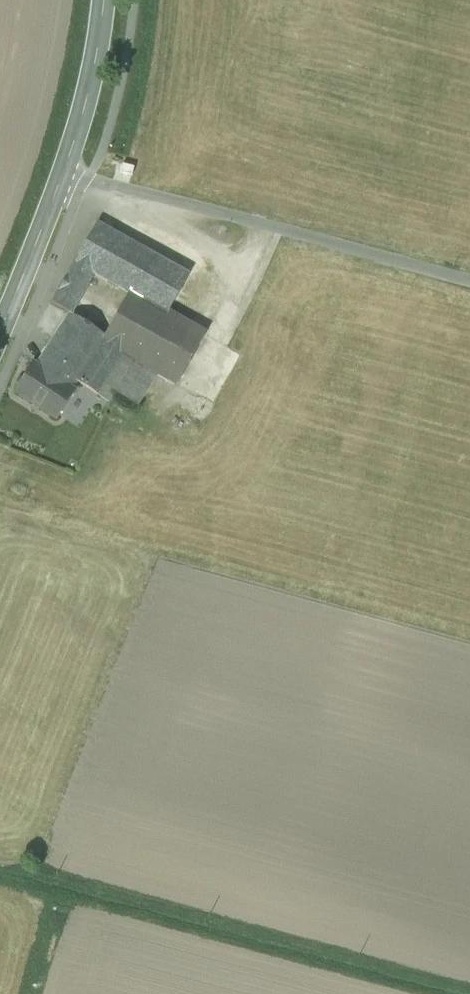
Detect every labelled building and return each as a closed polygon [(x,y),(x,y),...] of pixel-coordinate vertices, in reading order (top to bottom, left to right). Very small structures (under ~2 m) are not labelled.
[(132,177),(134,168),(122,165),(120,174),(132,177)] [(168,313),(188,275),(165,262),(144,251),(95,223),(73,262),(93,273),(133,294),(168,313)] [(165,262),(175,245),(153,234),(144,251),(165,262)] [(198,256),(176,244),(175,245),(165,262),(188,275),(193,265),(198,256)] [(93,273),(73,262),(66,276),(86,287),(93,273)] [(216,277),(193,265),(188,275),(168,313),(188,326),(216,277)] [(86,287),(66,276),(58,289),(79,300),(86,287)] [(79,300),(58,289),(50,304),(71,316),(72,314),(79,300)] [(133,294),(109,337),(128,349),(125,353),(158,373),(175,383),(203,335),(188,326),(168,313),(133,294)] [(109,337),(72,314),(71,316),(47,350),(58,358),(57,360),(80,376),(77,380),(97,394),(105,382),(125,353),(128,349),(109,337)] [(58,358),(47,350),(36,366),(33,364),(16,390),(55,417),(72,390),(71,390),(77,380),(80,376),(57,360),(58,358)] [(158,373),(125,353),(105,382),(117,390),(140,404),(158,373)] [(117,390),(105,382),(97,394),(108,402),(117,390)]
